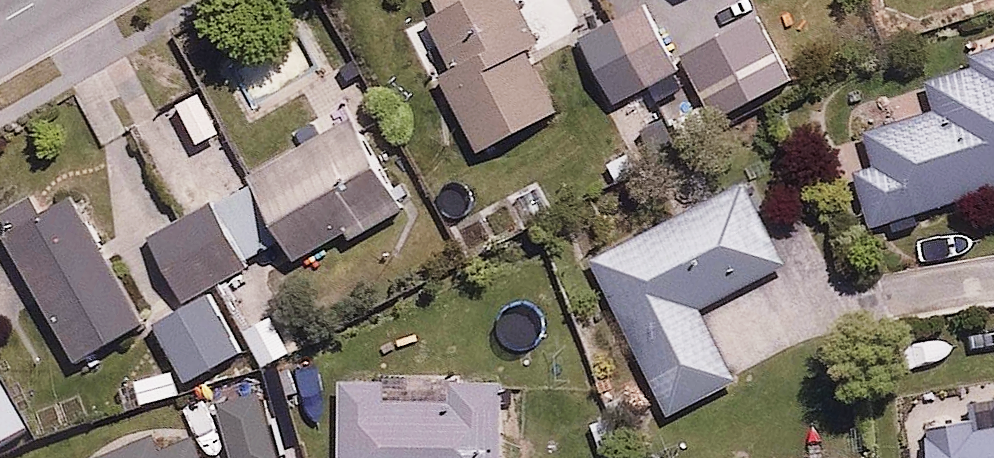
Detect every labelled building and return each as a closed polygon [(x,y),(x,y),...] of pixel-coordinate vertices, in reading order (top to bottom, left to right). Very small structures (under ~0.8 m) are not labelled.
[(440,8),(424,17),(456,74),(441,82),(477,147),(559,101),(527,43),(540,35),(520,0),(436,0),(440,8)] [(611,101),(675,65),(638,0),(601,0),(610,15),(574,35),(611,101)] [(674,30),(715,110),(788,73),(751,0),(733,0),(674,30)] [(921,67),(932,99),(860,123),(872,158),(849,166),(870,228),(993,186),(993,43),(921,67)] [(253,177),(148,237),(182,297),(148,317),(183,379),(239,347),(203,284),(281,240),(291,257),(343,227),(348,236),(407,202),(348,100),(243,160),(253,177)] [(782,262),(739,179),(588,257),(667,409),(737,373),(701,304),(782,262)] [(0,225),(0,227),(74,352),(138,314),(63,187),(0,225)] [(336,373),(336,457),(508,457),(508,373),(336,373)] [(27,425),(0,378),(0,441),(27,425)] [(981,419),(979,407),(926,415),(933,457),(993,457),(993,417),(981,419)] [(182,426),(151,442),(144,427),(91,453),(93,457),(198,457),(182,426)]
